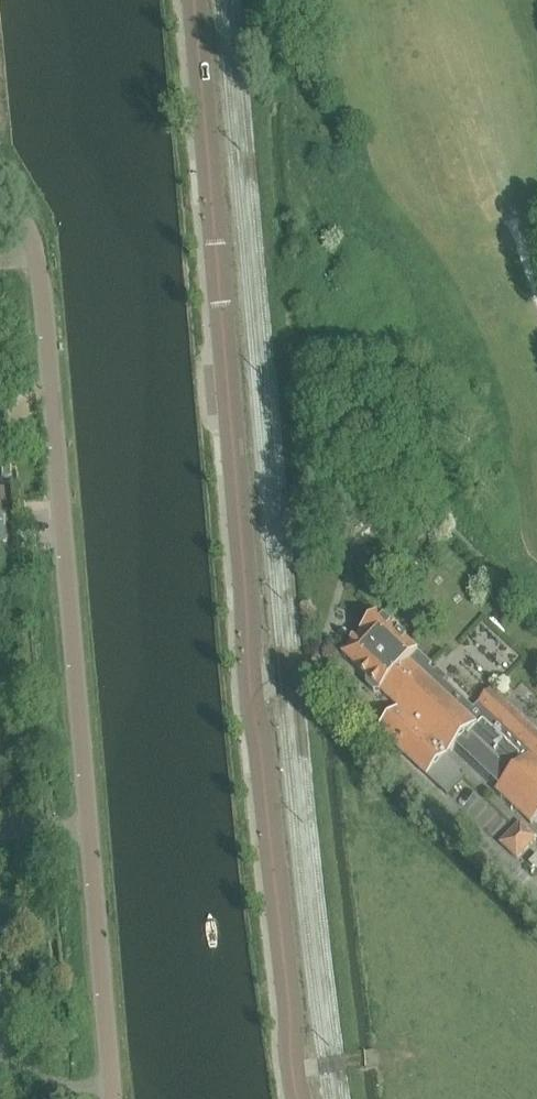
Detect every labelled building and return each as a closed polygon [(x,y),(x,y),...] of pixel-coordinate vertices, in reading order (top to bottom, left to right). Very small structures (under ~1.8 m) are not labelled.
[(13,556),(12,544),(13,544),(11,490),(0,491),(0,556),(13,556)] [(342,658),(365,679),(368,681),(368,687),(367,688),(375,695),(375,694),(381,694),(418,654),(380,617),(362,636),(362,637),(342,658)] [(379,733),(427,778),(435,770),(453,751),(444,742),(477,708),(418,654),(381,694),(399,711),(379,733)] [(492,691),(477,708),(444,742),(453,751),(496,792),(531,826),(536,820),(536,733),(492,691)] [(427,778),(440,790),(447,783),(447,782),(458,770),(448,760),(437,772),(435,770),(427,778)] [(536,841),(526,831),(520,825),(501,844),(517,860),(536,841)]
